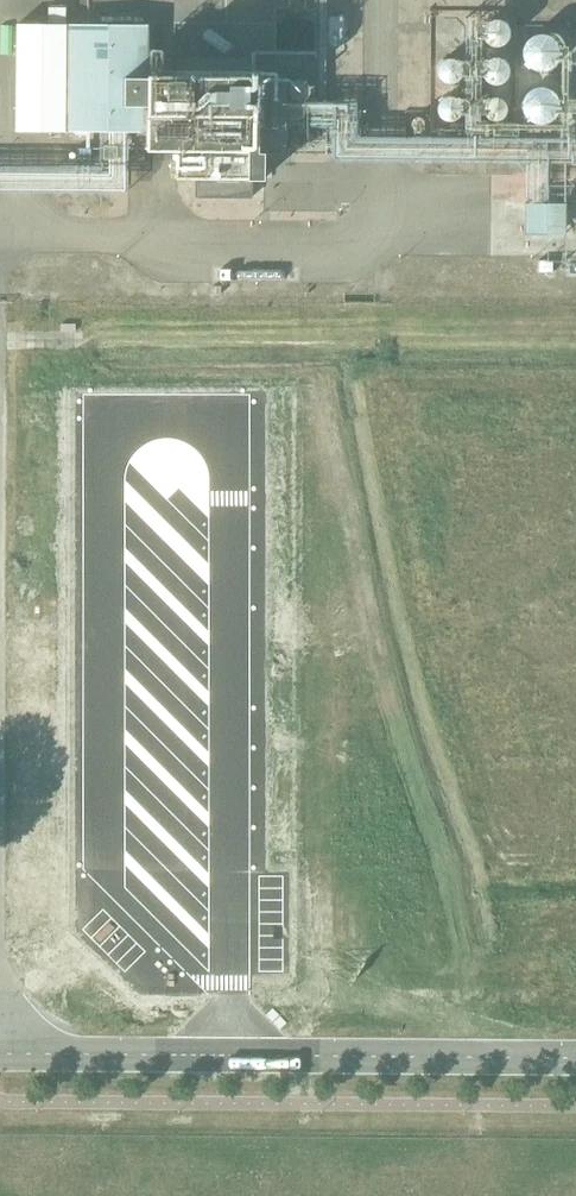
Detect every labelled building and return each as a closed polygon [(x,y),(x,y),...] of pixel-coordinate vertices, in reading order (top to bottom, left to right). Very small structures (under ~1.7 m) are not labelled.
[(343,45),(344,16),(329,16),(329,45),(343,45)] [(506,41),(507,39),(509,37),(509,35),(509,34),(510,32),(509,31),(509,29),(509,28),(508,26),(508,25),(507,24),(506,23),(505,22),(504,21),(501,19),(500,19),(498,18),(495,18),(492,19),(489,20),(487,22),(485,24),(483,26),(483,27),(483,28),(482,29),(482,32),(482,35),(483,37),(484,39),(485,41),(487,42),(489,44),(491,45),(493,45),(495,46),(497,46),(500,45),(502,44),(504,43),(506,41)] [(283,152),(284,76),(147,75),(147,24),(69,24),(68,130),(148,131),(148,149),(176,149),(175,178),(196,178),(196,196),(251,197),(251,178),(262,178),(262,152),(283,152)] [(551,67),(553,65),(555,63),(556,61),(557,59),(558,57),(558,56),(559,54),(559,51),(559,49),(559,48),(558,45),(557,43),(556,41),(554,39),(553,38),(551,36),(549,35),(545,34),(543,33),(541,33),(537,33),(535,34),(533,35),(530,36),(528,38),(526,39),(525,41),(524,43),(523,46),(522,48),(522,50),(522,51),(522,54),(523,57),(523,59),(525,63),(527,64),(528,66),(531,68),(535,69),(538,70),(540,70),(544,70),(546,69),(548,68),(551,67)] [(505,61),(504,60),(503,59),(501,58),(499,57),(497,57),(494,56),(492,57),(490,57),(488,58),(487,59),(485,61),(484,62),(483,65),(482,67),(482,69),(482,71),(482,73),(482,75),(483,76),(484,78),(485,79),(487,81),(490,83),(493,83),(496,84),(499,83),(502,82),(503,81),(505,79),(507,77),(508,75),(508,74),(508,73),(509,71),(509,68),(508,66),(508,65),(507,64),(506,62),(505,61)] [(459,77),(461,75),(461,74),(462,72),(462,71),(462,69),(462,67),(461,65),(461,64),(459,62),(458,61),(456,59),(453,58),(451,57),(448,57),(445,58),(443,59),(441,61),(439,64),(439,65),(438,66),(438,68),(437,70),(438,72),(438,74),(439,75),(440,77),(441,78),(442,79),(445,81),(447,81),(448,82),(450,82),(452,82),(455,81),(457,80),(458,79),(459,77)] [(305,98),(307,97),(308,95),(309,93),(309,92),(309,90),(309,88),(309,86),(309,85),(307,83),(305,81),(304,80),(302,79),(300,79),(299,79),(297,79),(294,80),(293,81),(292,81),(290,83),(289,85),(288,87),(288,89),(288,91),(288,92),(289,94),(290,96),(291,97),(293,98),(294,99),(297,100),(298,100),(300,100),(302,100),(304,99),(305,98)] [(559,107),(559,103),(559,102),(559,100),(558,99),(557,97),(556,95),(556,94),(555,93),(553,91),(550,89),(547,87),(544,86),(540,86),(537,87),(533,88),(530,89),(528,92),(527,92),(525,94),(524,96),(524,98),(523,101),(522,103),(522,104),(522,106),(523,108),(523,109),(524,111),(524,112),(525,115),(527,117),(530,120),(533,121),(537,122),(539,123),(541,123),(544,123),(546,122),(548,121),(550,120),(552,119),(554,117),(555,116),(557,114),(558,110),(559,109),(559,107)] [(458,117),(459,115),(460,114),(461,113),(461,111),(462,108),(462,107),(462,105),(461,103),(461,102),(459,100),(457,98),(456,97),(455,96),(452,95),(449,95),(446,96),(443,97),(441,98),(440,100),(439,100),(439,101),(438,103),(437,105),(437,106),(437,108),(437,110),(438,112),(438,113),(440,116),(441,117),(443,118),(444,119),(446,120),(448,120),(450,120),(452,120),(454,119),(456,118),(458,117)] [(507,108),(507,107),(507,105),(506,105),(506,103),(504,100),(503,99),(501,98),(499,97),(497,96),(494,96),(492,96),(490,97),(487,99),(486,100),(485,102),(484,103),(484,104),(483,106),(483,108),(483,109),(484,111),(484,112),(485,114),(487,116),(489,118),(491,119),(493,120),(495,120),(498,119),(500,119),(501,118),(504,116),(505,114),(506,112),(507,110),(507,108)] [(422,128),(423,127),(423,125),(424,124),(424,123),(424,121),(423,120),(422,119),(421,118),(420,117),(418,116),(417,116),(416,116),(414,117),(413,118),(412,119),(411,120),(411,121),(411,122),(411,124),(411,125),(412,126),(412,127),(413,127),(414,128),(416,129),(419,129),(420,129),(421,128),(422,128)] [(308,144),(309,143),(310,141),(310,139),(310,137),(310,135),(310,134),(309,132),(308,131),(307,130),(305,129),(303,128),(301,128),(299,128),(297,128),(296,129),(294,130),(293,132),(292,134),(291,136),(291,138),(291,140),(292,141),(293,143),(294,144),(295,145),(297,146),(298,147),(301,147),(304,146),(306,145),(308,144)] [(566,230),(567,200),(530,199),(528,228),(566,230)]
